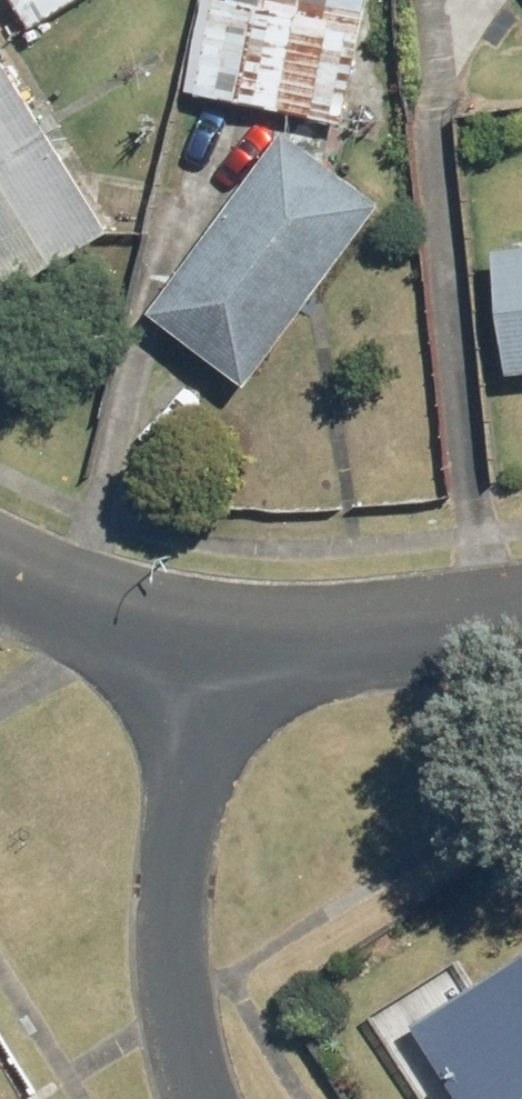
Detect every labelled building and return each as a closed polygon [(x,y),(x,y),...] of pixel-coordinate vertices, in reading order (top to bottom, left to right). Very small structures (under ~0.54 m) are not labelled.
[(36,31),(85,0),(16,0),(36,31)] [(205,94),(354,119),(374,0),(220,0),(205,94)] [(0,45),(0,272),(13,293),(114,230),(0,45)] [(254,384),(386,204),(293,136),(161,316),(254,384)] [(515,374),(521,373),(521,245),(502,248),(515,374)] [(423,1021),(471,1098),(521,1098),(521,959),(423,1021)]
